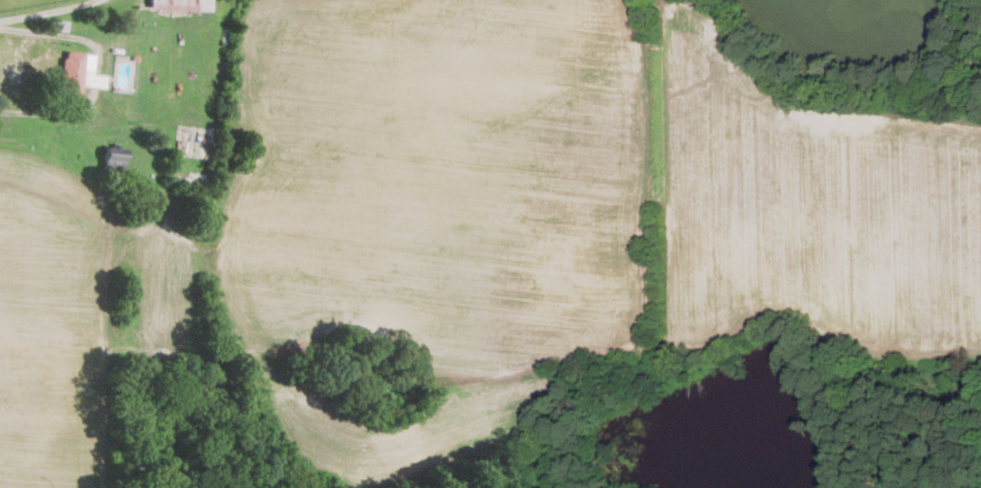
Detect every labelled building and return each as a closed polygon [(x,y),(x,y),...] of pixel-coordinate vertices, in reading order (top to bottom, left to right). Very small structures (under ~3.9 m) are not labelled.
[(209,0),(147,0),(147,9),(209,12),(209,0)] [(92,54),(62,51),(58,95),(77,97),(78,86),(102,88),(103,76),(90,75),(92,54)] [(103,168),(124,171),(127,148),(105,146),(103,168)]
